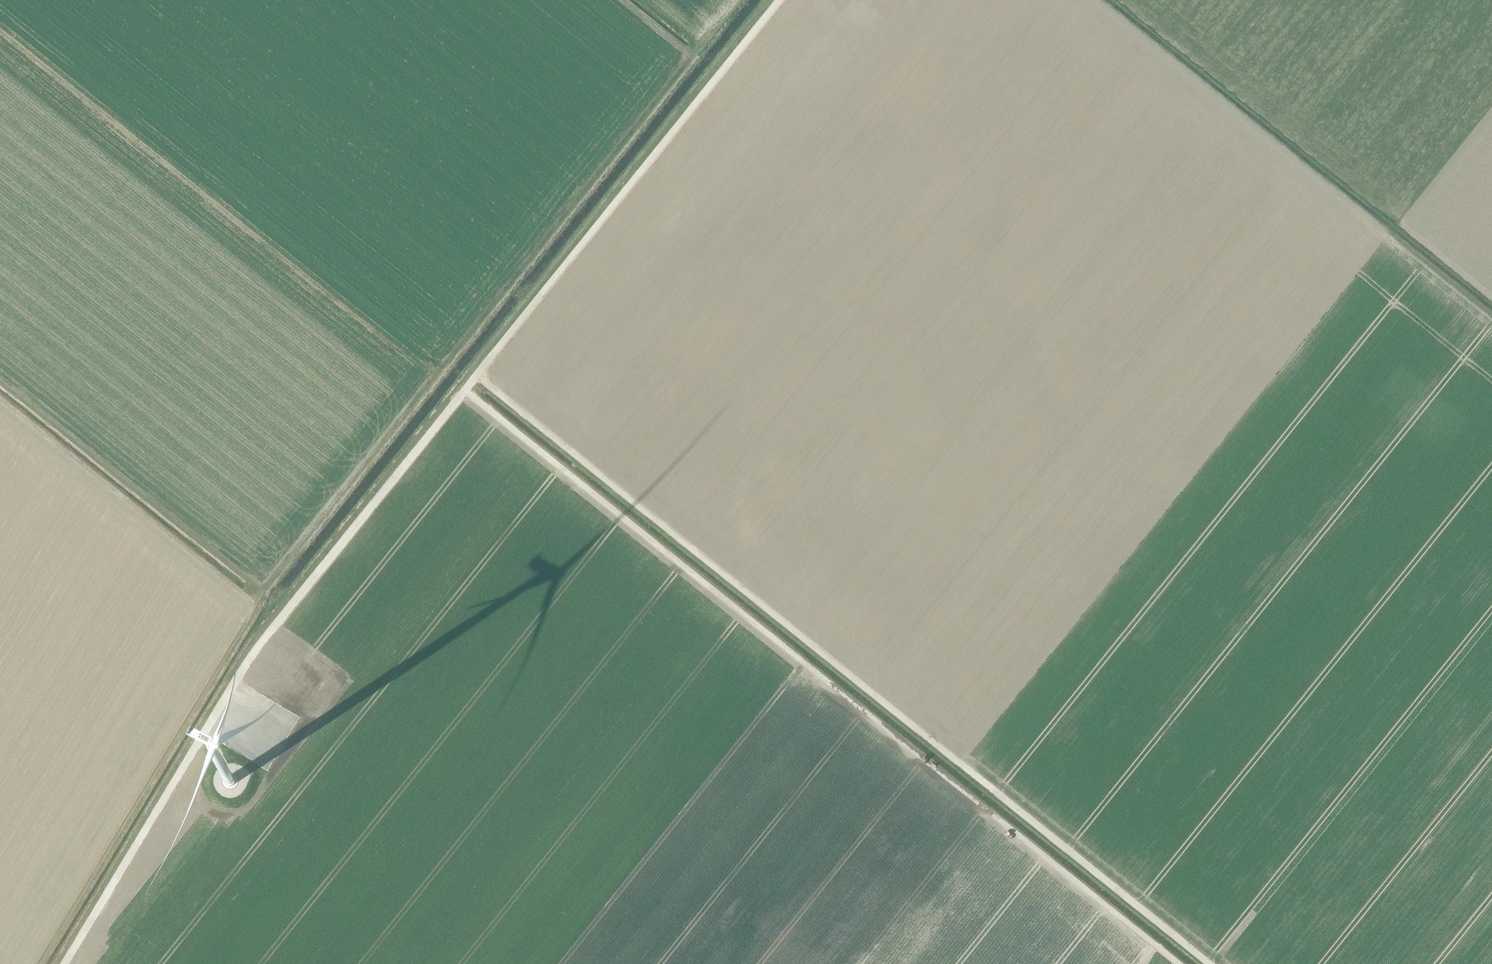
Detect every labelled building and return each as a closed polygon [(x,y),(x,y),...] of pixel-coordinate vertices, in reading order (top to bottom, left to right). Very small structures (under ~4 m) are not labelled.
[(220,780),(220,781),(220,783),(220,784),(221,785),(221,786),(222,787),(223,788),(224,789),(225,790),(226,790),(227,791),(228,791),(230,791),(231,791),(232,791),(233,791),(234,790),(236,790),(237,789),(237,788),(238,787),(239,786),(239,785),(240,784),(240,783),(240,781),(240,780),(240,779),(239,778),(239,777),(238,775),(237,775),(237,774),(236,773),(234,772),(233,772),(232,772),(231,771),(230,771),(228,772),(227,772),(226,772),(225,773),(224,774),(223,775),(222,775),(221,777),(221,778),(221,779),(220,780)]
